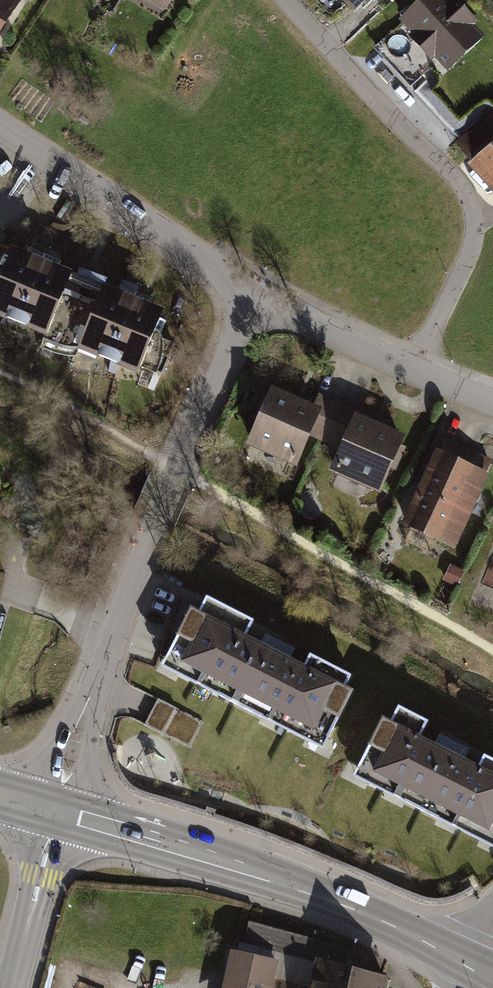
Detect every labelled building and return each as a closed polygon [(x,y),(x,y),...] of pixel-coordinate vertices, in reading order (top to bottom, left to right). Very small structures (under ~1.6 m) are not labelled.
[(20,0),(0,0),(0,29),(20,0)] [(160,10),(167,0),(145,0),(160,10)] [(349,10),(359,0),(339,0),(349,10)] [(393,20),(406,33),(402,37),(426,61),(429,59),(443,74),(483,35),(473,25),(476,22),(455,0),(413,0),(393,20)] [(426,68),(395,35),(374,54),(405,87),(426,68)] [(492,104),(448,143),(466,162),(461,165),(492,200),(492,106),(492,104)] [(11,248),(0,276),(0,322),(136,377),(163,310),(11,248)] [(311,405),(267,386),(241,447),(292,469),(308,430),(322,436),(336,401),(316,393),(311,405)] [(352,408),(336,401),(322,436),(337,443),(324,472),(374,494),(401,436),(350,413),(352,408)] [(440,436),(433,448),(456,459),(485,473),(491,461),(440,436)] [(397,526),(422,538),(456,459),(433,448),(397,526)] [(485,473),(456,459),(422,538),(450,550),(485,473)] [(446,563),(438,580),(452,587),(460,570),(446,563)] [(349,689),(189,608),(158,669),(319,750),(349,689)] [(158,699),(145,726),(191,749),(204,722),(158,699)] [(352,781),(492,847),(492,775),(383,720),(352,781)] [(318,961),(368,969),(370,962),(364,952),(251,923),(245,943),(318,961)] [(236,951),(231,968),(264,977),(276,980),(281,962),(236,951)] [(318,961),(311,986),(311,987),(388,987),(390,982),(391,977),(368,969),(318,961)] [(231,968),(227,987),(261,987),(264,977),(231,968)] [(311,986),(276,980),(264,977),(261,987),(311,987),(311,986)]
